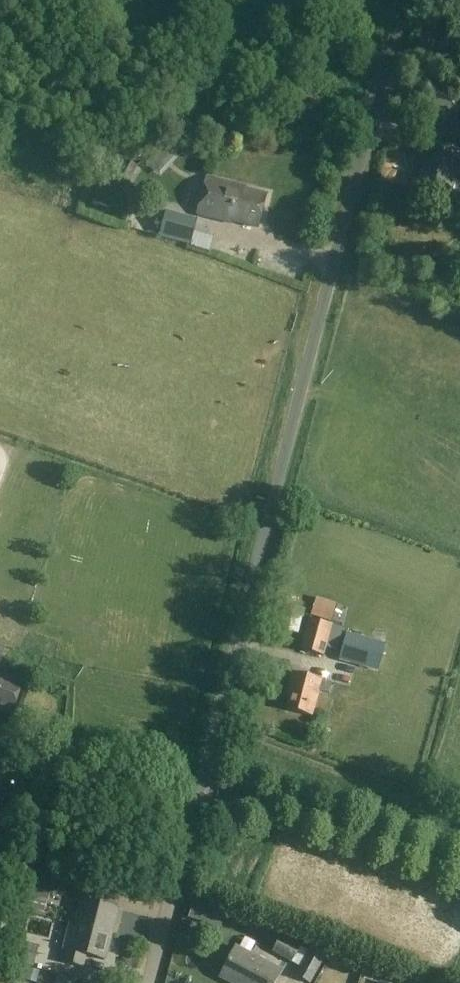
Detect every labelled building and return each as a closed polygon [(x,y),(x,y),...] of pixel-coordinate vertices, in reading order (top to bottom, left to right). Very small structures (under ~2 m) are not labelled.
[(409,69),(441,76),(448,42),(416,35),(409,69)] [(435,95),(428,124),(445,128),(452,100),(435,95)] [(428,143),(416,190),(449,199),(450,194),(459,197),(459,152),(428,143)] [(128,186),(138,167),(125,160),(115,179),(128,186)] [(254,229),(262,198),(244,194),(240,189),(206,180),(196,217),(228,225),(231,223),(254,229)] [(191,246),(198,220),(166,212),(160,238),(191,246)] [(317,596),(312,614),(333,620),(338,602),(317,596)] [(338,651),(344,630),(309,620),(301,651),(324,657),(327,648),(338,651)] [(378,671),(385,645),(345,635),(339,661),(378,671)] [(324,693),(326,682),(291,673),(284,698),(288,699),(285,710),(311,716),(317,691),(324,693)] [(0,677),(0,712),(9,715),(20,684),(0,677)] [(333,718),(341,692),(329,688),(320,714),(333,718)] [(68,924),(109,935),(115,909),(96,904),(99,894),(75,888),(73,899),(80,901),(76,915),(71,914),(68,924)] [(45,913),(48,903),(28,897),(25,908),(45,913)] [(102,962),(109,935),(68,924),(62,950),(59,950),(56,962),(80,968),(83,957),(102,962)] [(293,964),(303,947),(283,936),(273,953),(293,964)] [(35,967),(40,946),(14,940),(9,961),(35,967)] [(326,958),(312,950),(297,979),(304,982),(313,982),(326,958)] [(283,974),(236,951),(221,981),(225,982),(278,982),(283,974)] [(22,966),(19,979),(36,982),(39,970),(22,966)]
